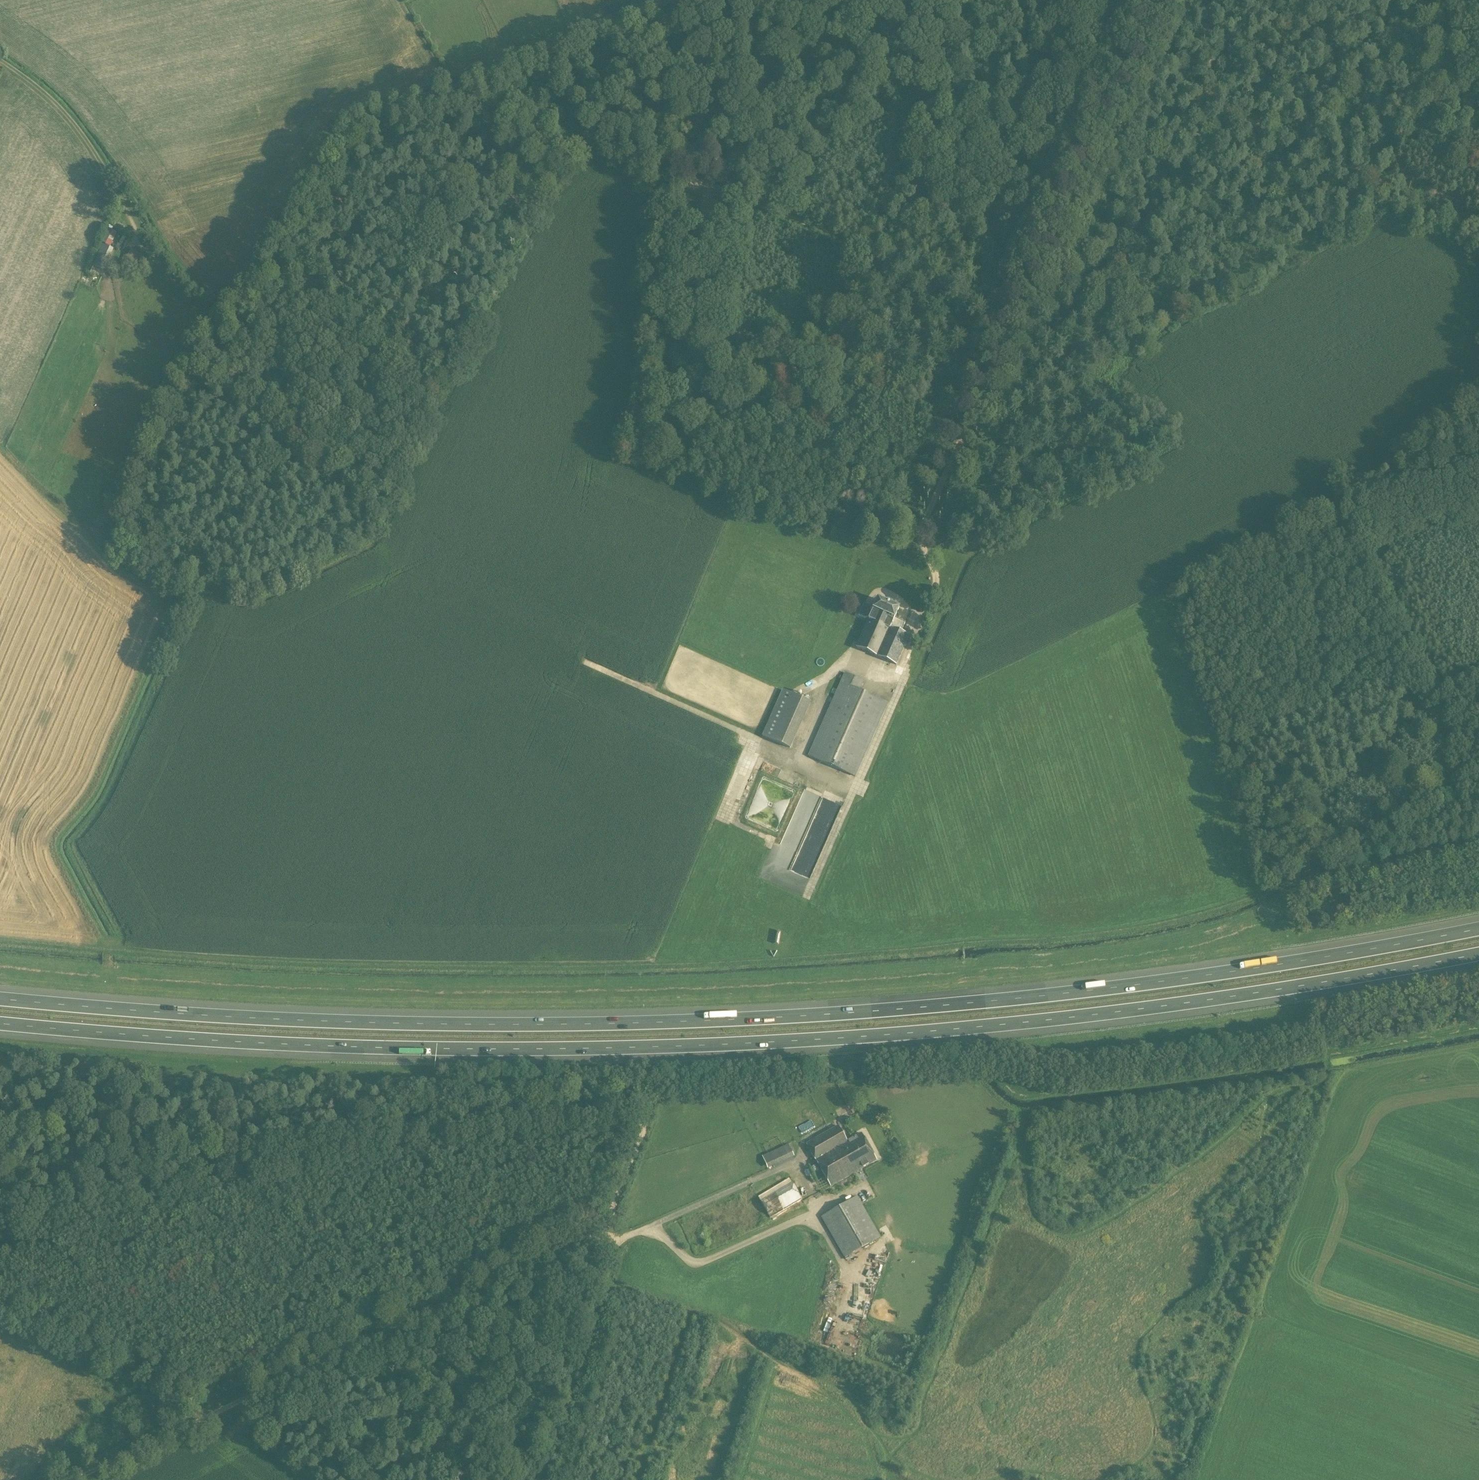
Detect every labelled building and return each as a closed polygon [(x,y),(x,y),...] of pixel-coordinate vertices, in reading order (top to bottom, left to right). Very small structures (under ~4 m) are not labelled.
[(114,249),(111,247),(106,245),(106,244),(104,243),(93,266),(103,271),(114,249)] [(858,615),(868,619),(856,648),(896,665),(909,636),(900,632),(904,623),(894,618),(899,608),(877,599),(873,609),(863,604),(858,615)] [(888,703),(860,691),(863,681),(844,672),(808,756),(855,778),(888,703)] [(783,691),(762,737),(790,749),(810,703),(783,691)] [(777,865),(809,875),(810,872),(805,870),(806,867),(786,861),(789,849),(783,847),(777,865)] [(838,1125),(806,1144),(815,1160),(816,1160),(830,1186),(876,1160),(861,1134),(847,1142),(838,1125)] [(767,1167),(794,1157),(789,1144),(762,1154),(767,1167)] [(770,1219),(802,1200),(789,1178),(758,1197),(770,1219)] [(821,1217),(844,1258),(881,1237),(857,1196),(821,1217)] [(868,1320),(884,1263),(868,1258),(851,1315),(868,1320)]
